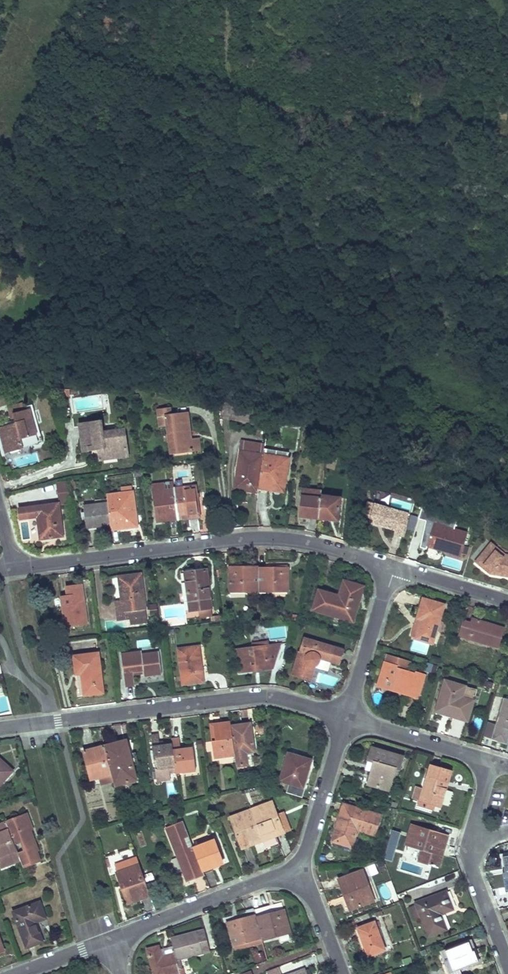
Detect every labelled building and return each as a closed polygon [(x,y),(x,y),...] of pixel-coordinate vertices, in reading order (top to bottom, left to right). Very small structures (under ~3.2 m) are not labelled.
[(20,404),(11,406),(13,413),(22,411),(20,404)] [(13,413),(14,420),(0,424),(0,428),(7,453),(24,449),(23,447),(42,442),(40,434),(36,434),(30,409),(33,408),(32,405),(27,406),(28,410),(22,411),(13,413)] [(256,413),(224,405),(223,411),(255,419),(256,413)] [(170,409),(158,411),(160,426),(166,425),(171,453),(192,450),(190,440),(187,414),(171,416),(170,409)] [(255,419),(223,411),(221,417),(253,425),(255,419)] [(101,422),(79,424),(82,451),(98,450),(98,454),(115,452),(117,458),(128,457),(125,430),(103,432),(101,422)] [(198,439),(190,440),(192,450),(199,450),(198,439)] [(265,445),(242,441),(240,451),(264,455),(264,448),(265,445)] [(289,453),(264,448),(264,455),(287,459),(289,453)] [(264,455),(240,451),(237,469),(240,469),(237,489),(257,492),(258,487),(259,484),(264,455)] [(115,452),(98,454),(99,460),(117,458),(115,452)] [(287,459),(264,455),(259,484),(272,487),(272,489),(283,491),(288,459),(287,459)] [(67,479),(58,482),(61,504),(70,502),(67,479)] [(173,482),(153,485),(154,492),(174,490),(174,488),(173,482)] [(198,515),(195,486),(174,488),(174,490),(177,518),(198,515)] [(121,494),(106,495),(107,504),(110,524),(111,529),(137,526),(133,492),(132,492),(131,487),(121,488),(121,494)] [(322,490),(303,488),(300,516),(318,518),(321,496),(322,490)] [(174,490),(154,492),(158,521),(177,518),(174,490)] [(340,498),(321,496),(318,518),(337,520),(340,498)] [(367,501),(363,515),(370,517),(373,504),(367,501)] [(36,506),(18,508),(20,519),(37,517),(40,539),(62,536),(58,504),(36,506)] [(107,504),(83,507),(86,527),(110,524),(107,504)] [(408,514),(373,504),(370,517),(368,522),(394,529),(393,532),(402,534),(408,514)] [(446,524),(434,520),(433,523),(430,534),(433,535),(437,524),(445,526),(446,524)] [(430,534),(426,546),(435,549),(460,556),(467,533),(445,526),(437,524),(433,535),(430,534)] [(489,541),(487,544),(503,556),(507,557),(507,554),(504,553),(489,541)] [(474,561),(484,570),(486,567),(490,571),(489,573),(507,576),(507,557),(503,556),(487,544),(474,561)] [(258,567),(230,567),(230,593),(259,592),(258,567)] [(288,567),(258,567),(259,592),(288,592),(288,567)] [(206,570),(192,572),(192,578),(186,578),(190,610),(211,608),(206,570)] [(140,574),(118,576),(121,600),(122,604),(116,605),(118,619),(130,618),(139,617),(146,616),(140,574)] [(339,597),(319,591),(313,609),(352,622),(359,601),(354,599),(358,585),(344,581),(339,597)] [(363,587),(358,585),(354,599),(359,601),(363,587)] [(81,586),(66,588),(68,595),(61,596),(65,626),(87,624),(81,586)] [(443,605),(422,598),(417,618),(421,619),(418,631),(416,638),(432,643),(443,605)] [(470,623),(462,620),(457,636),(498,648),(504,628),(471,618),(470,623)] [(344,650),(303,638),(292,675),(310,681),(314,668),(327,672),(330,661),(339,664),(344,650)] [(412,640),(411,651),(426,654),(428,643),(412,640)] [(254,648),(237,650),(240,672),(255,670),(255,668),(264,666),(265,669),(272,668),(280,645),(268,646),(254,648)] [(199,647),(179,649),(183,684),(203,682),(199,647)] [(142,651),(121,654),(125,687),(135,685),(133,675),(133,672),(144,670),(144,674),(144,675),(161,674),(159,652),(142,654),(142,651)] [(98,654),(74,656),(76,674),(82,673),(84,695),(103,693),(98,654)] [(396,666),(384,663),(377,685),(418,698),(425,675),(415,672),(415,674),(396,668),(396,666)] [(435,673),(436,665),(426,664),(425,673),(435,673)] [(476,689),(445,680),(435,711),(451,715),(450,716),(467,721),(476,689)] [(504,699),(496,727),(499,728),(495,740),(506,743),(507,738),(507,700),(504,699)] [(230,721),(213,723),(216,741),(211,741),(214,758),(234,756),(230,726),(230,721)] [(250,724),(230,726),(234,756),(235,765),(247,765),(245,752),(253,751),(250,724)] [(158,735),(150,736),(154,766),(164,765),(164,768),(175,766),(172,744),(159,746),(158,735)] [(179,738),(171,739),(172,744),(175,766),(175,769),(185,768),(185,772),(195,770),(192,748),(180,749),(179,738)] [(125,740),(104,746),(104,750),(105,751),(127,745),(125,740)] [(127,745),(105,751),(111,774),(115,792),(119,791),(117,784),(136,780),(127,745)] [(95,748),(83,751),(90,779),(111,774),(105,751),(104,750),(96,752),(95,748)] [(398,756),(378,750),(368,784),(388,790),(398,756)] [(311,760),(288,753),(280,780),(302,787),(311,760)] [(0,759),(0,785),(13,771),(0,759)] [(450,771),(430,765),(423,789),(420,801),(418,806),(432,811),(433,805),(440,807),(450,771)] [(423,789),(416,786),(412,799),(420,801),(423,789)] [(272,801),(250,809),(263,841),(284,833),(272,801)] [(380,815),(343,804),(332,841),(343,845),(345,836),(354,839),(357,829),(374,835),(380,815)] [(250,809),(229,817),(241,849),(263,841),(250,809)] [(27,814),(6,822),(20,860),(23,867),(40,861),(36,851),(37,850),(30,830),(32,830),(27,814)] [(183,821),(166,827),(187,882),(204,875),(202,870),(193,848),(183,821)] [(0,824),(0,863),(2,868),(20,860),(6,822),(0,824)] [(447,836),(412,825),(405,845),(422,850),(419,861),(418,862),(438,867),(447,836)] [(391,831),(384,860),(393,862),(400,833),(391,831)] [(354,839),(345,836),(343,845),(352,847),(354,839)] [(267,848),(278,844),(276,839),(265,842),(267,848)] [(214,840),(193,848),(202,870),(212,866),(211,864),(222,860),(214,840)] [(422,850),(405,845),(402,856),(419,861),(422,850)] [(136,857),(114,865),(117,873),(139,865),(136,857)] [(150,895),(139,865),(117,873),(116,873),(120,885),(122,884),(129,903),(150,895)] [(362,870),(338,880),(350,909),(374,900),(362,870)] [(446,891),(416,903),(417,905),(421,917),(428,936),(446,929),(440,914),(452,909),(446,891)] [(497,896),(498,909),(507,907),(507,895),(497,896)] [(40,902),(14,912),(26,947),(40,943),(37,935),(40,934),(35,922),(46,918),(40,902)] [(417,905),(410,908),(414,919),(421,917),(417,905)] [(247,916),(227,922),(234,950),(250,946),(249,942),(261,939),(255,917),(254,910),(247,912),(247,916)] [(284,910),(255,917),(261,939),(262,941),(275,938),(275,935),(289,931),(284,910)] [(374,922),(357,928),(368,956),(384,950),(374,922)] [(201,931),(197,932),(203,953),(206,952),(201,931)] [(171,939),(173,946),(180,973),(190,973),(195,973),(193,965),(182,968),(180,959),(203,953),(197,932),(171,939)] [(470,942),(442,952),(449,972),(478,961),(470,942)] [(148,949),(154,973),(171,973),(177,972),(177,973),(180,973),(173,946),(159,950),(158,946),(148,949)] [(263,952),(252,955),(255,963),(266,960),(263,952)]
